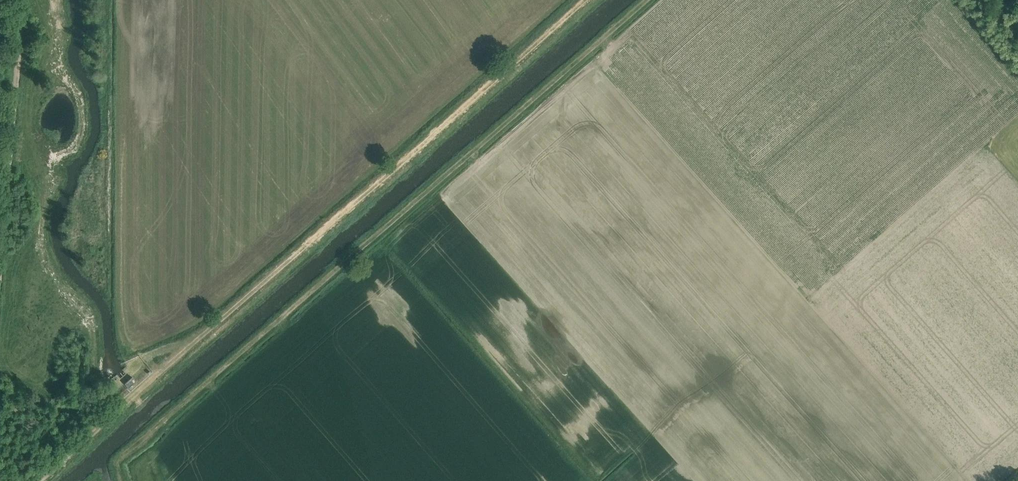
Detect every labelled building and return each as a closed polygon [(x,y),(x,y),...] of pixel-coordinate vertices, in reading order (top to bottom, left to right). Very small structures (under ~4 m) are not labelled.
[(125,384),(124,385),(127,389),(128,389),(129,388),(131,390),(137,385),(135,383),(136,381),(132,377),(131,378),(123,369),(116,376),(112,379),(114,381),(118,378),(116,376),(117,375),(125,384)]
